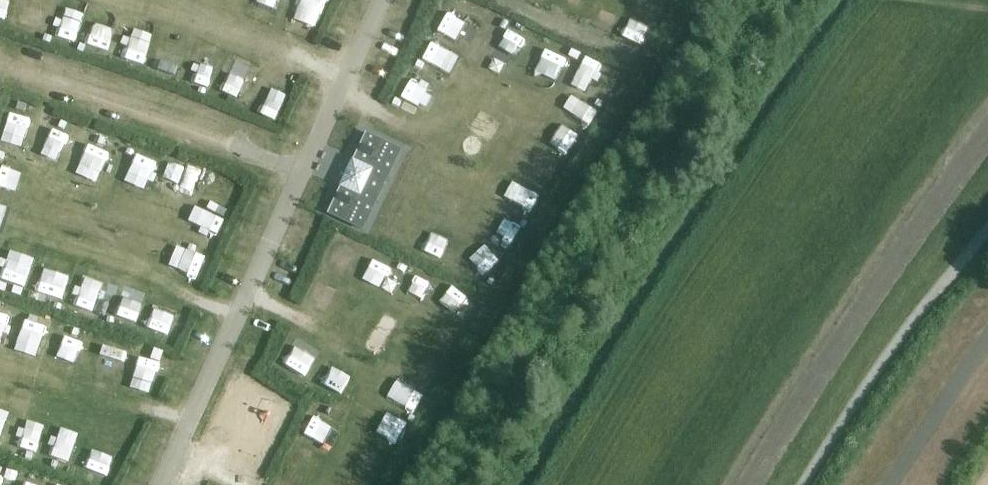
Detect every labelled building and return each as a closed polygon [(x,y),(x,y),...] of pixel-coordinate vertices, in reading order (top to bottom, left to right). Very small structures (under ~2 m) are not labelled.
[(11,122),(5,148),(27,153),(33,127),(11,122)] [(367,133),(329,213),(364,229),(401,149),(367,133)] [(50,145),(45,160),(64,167),(70,152),(50,145)] [(103,181),(109,159),(89,154),(83,176),(103,181)] [(120,188),(143,197),(150,177),(128,168),(120,188)] [(2,201),(21,204),(25,184),(5,181),(2,201)] [(190,233),(213,240),(219,221),(196,214),(190,233)] [(182,262),(200,265),(201,255),(184,252),(182,262)] [(26,267),(18,289),(37,296),(45,274),(26,267)] [(184,350),(194,326),(173,317),(163,341),(184,350)] [(34,334),(31,345),(53,350),(55,339),(34,334)] [(111,358),(108,368),(130,375),(133,366),(111,358)] [(59,458),(56,468),(74,473),(77,464),(59,458)] [(212,469),(206,484),(251,484),(212,469)]
